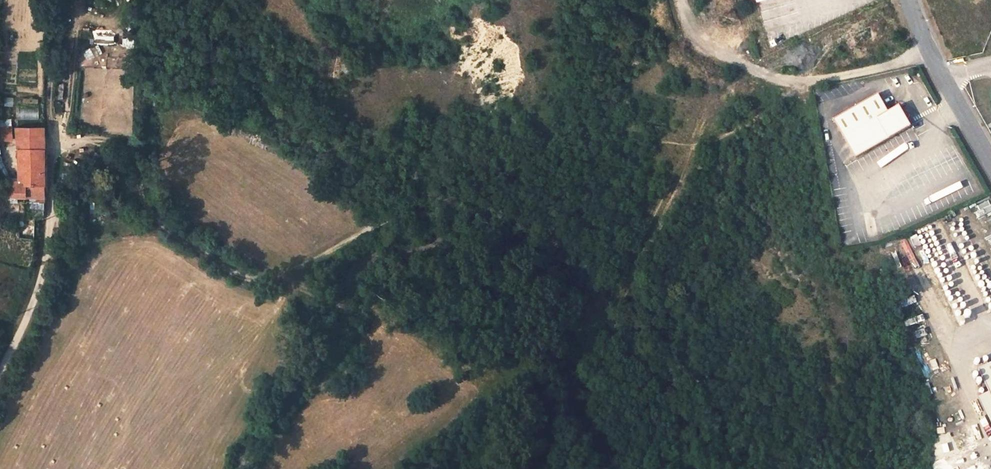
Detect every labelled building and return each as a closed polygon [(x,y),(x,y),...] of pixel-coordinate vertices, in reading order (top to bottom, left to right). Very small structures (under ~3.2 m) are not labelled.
[(878,94),(834,119),(855,157),(911,126),(907,120),(909,115),(907,111),(902,111),(898,105),(888,111),(878,94)] [(40,119),(40,108),(19,108),(19,119),(40,119)] [(0,126),(0,140),(13,139),(12,125),(0,126)] [(42,127),(16,127),(17,139),(43,139),(42,127)] [(43,139),(17,139),(17,148),(43,148),(43,139)] [(43,148),(17,148),(18,171),(25,171),(25,180),(18,180),(11,180),(11,196),(44,196),(43,161),(43,148)] [(989,391),(990,396),(990,362),(978,368),(989,391)] [(980,395),(990,420),(990,396),(989,391),(980,395)]
